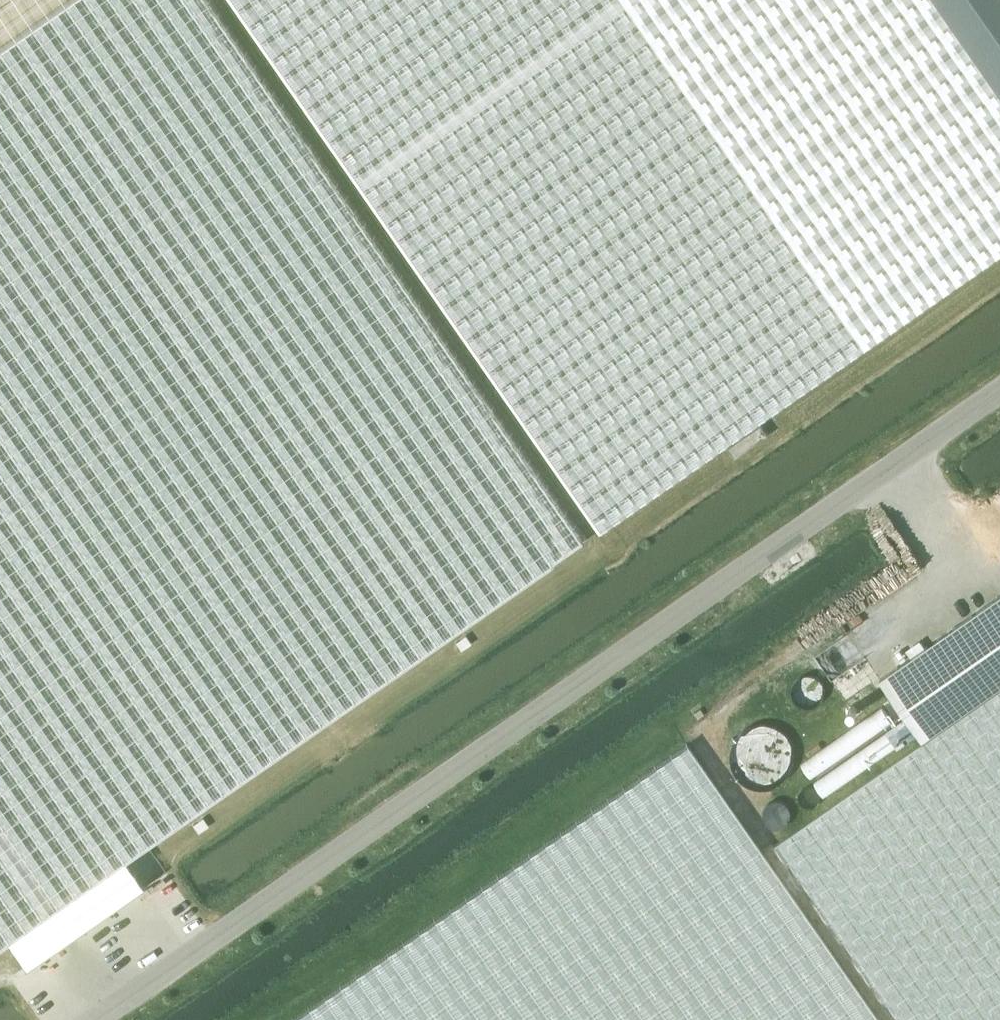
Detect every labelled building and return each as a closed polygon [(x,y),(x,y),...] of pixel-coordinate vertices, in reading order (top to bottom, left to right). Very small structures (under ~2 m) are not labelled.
[(582,538),(206,0),(67,0),(0,47),(0,944),(582,538)] [(601,531),(689,470),(999,254),(999,0),(233,0),(601,531)] [(762,424),(729,447),(736,457),(769,434),(762,424)] [(999,687),(999,596),(880,679),(906,716),(887,730),(898,746),(917,733),(922,741),(999,687)] [(775,843),(898,1019),(999,1019),(999,687),(922,741),(775,843)] [(848,710),(848,713),(850,714),(852,715),(855,715),(857,713),(858,711),(857,708),(856,706),(853,706),(851,706),(849,708),(848,710)] [(687,744),(291,1019),(879,1019),(687,744)] [(800,792),(799,799),(802,805),(808,808),(814,807),(819,802),(820,795),(817,789),(811,786),(805,787),(800,792)] [(762,811),(763,818),(766,824),(772,828),(779,828),(786,826),(790,820),(791,813),(789,807),(784,802),(778,799),(771,801),(765,805),(762,811)]
